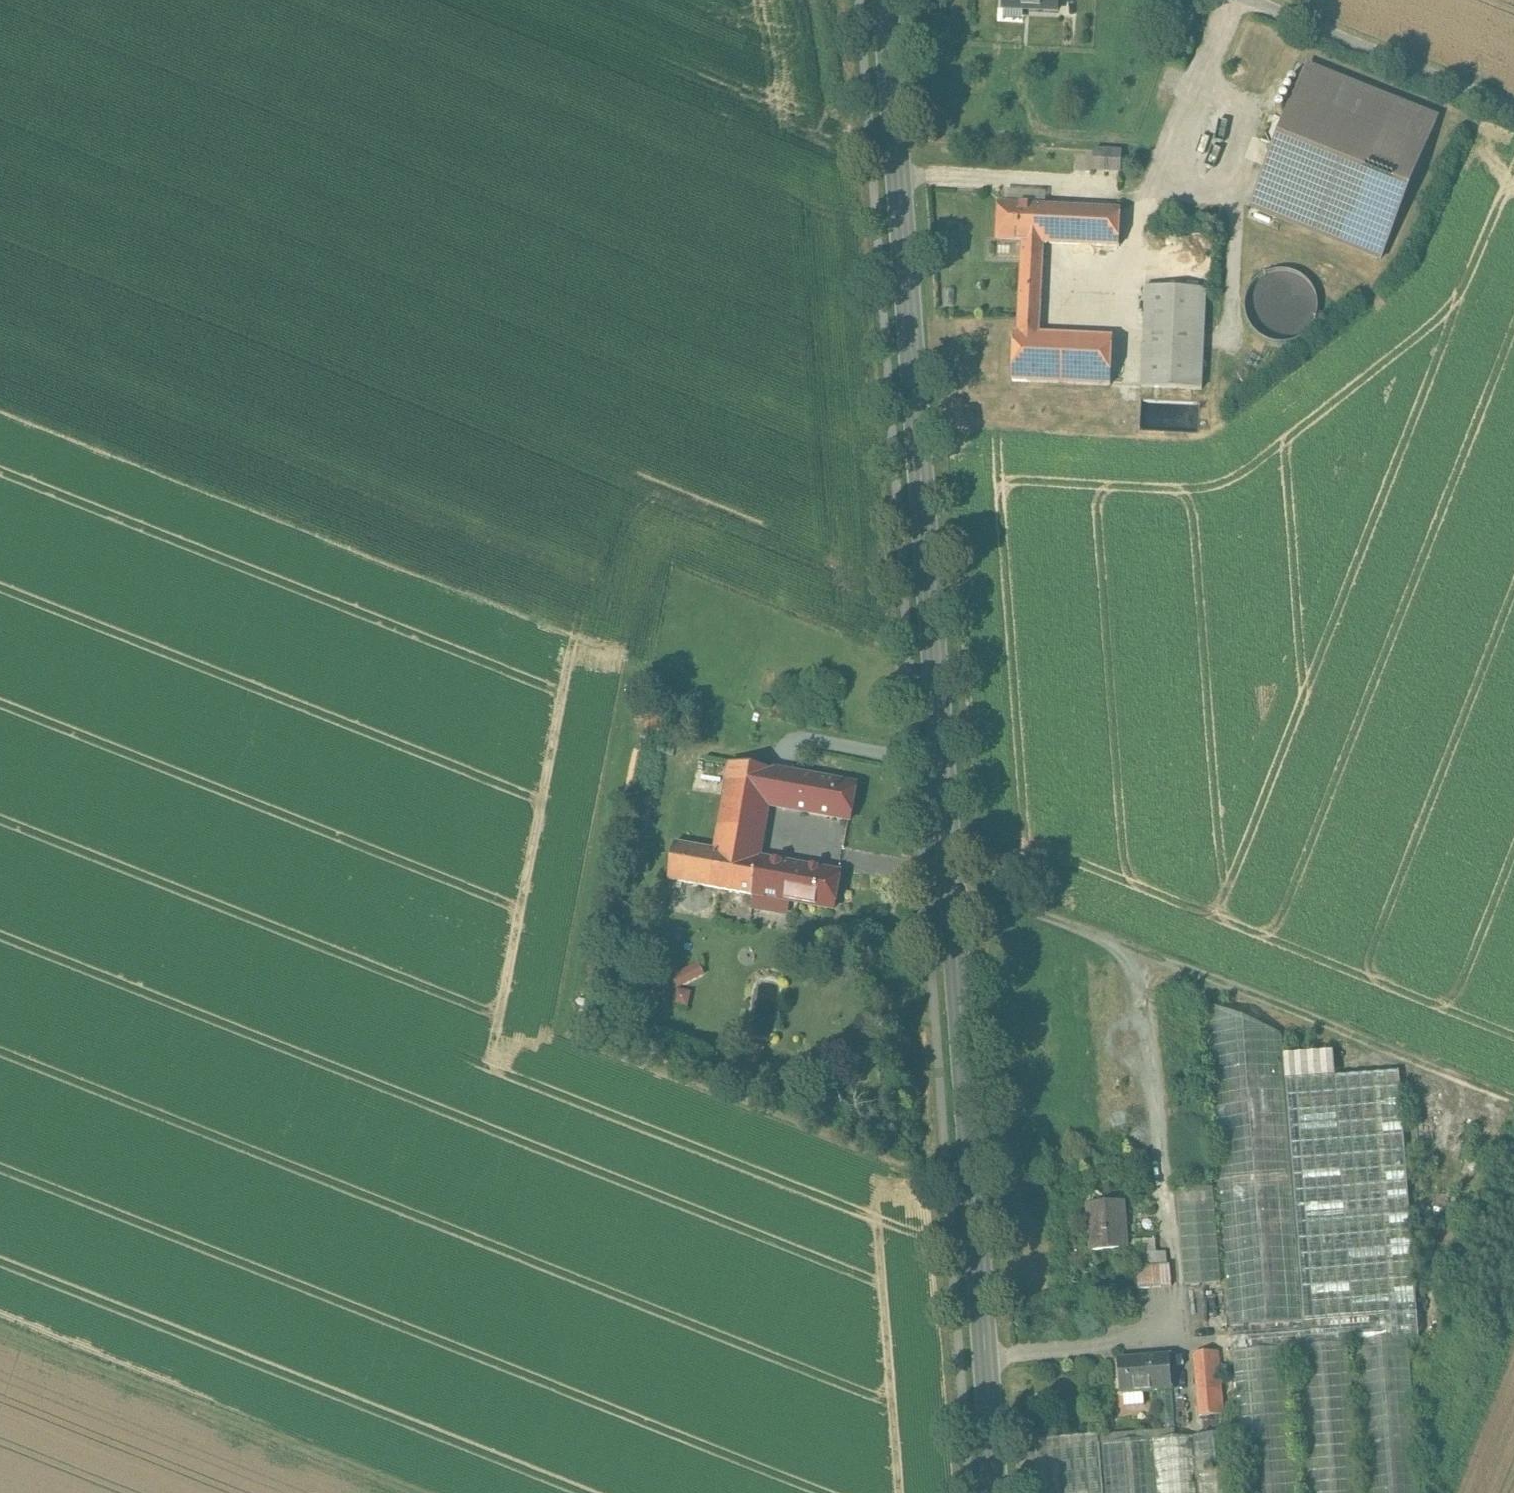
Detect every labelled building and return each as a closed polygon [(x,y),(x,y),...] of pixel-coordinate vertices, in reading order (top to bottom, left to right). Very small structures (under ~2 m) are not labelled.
[(1017,7),(1051,9),(1052,0),(1017,0),(1017,7)] [(1254,211),(1382,264),(1440,122),(1312,69),(1254,211)] [(1117,150),(1088,149),(1088,167),(1116,168),(1117,150)] [(1031,205),(997,203),(995,239),(1021,241),(1029,241),(1031,205)] [(1114,209),(1031,205),(1029,241),(1041,242),(1112,246),(1114,209)] [(1029,241),(1021,241),(1016,329),(1037,331),(1041,242),(1029,241)] [(1296,343),(1311,333),(1319,317),(1318,299),(1308,284),(1292,276),(1274,277),(1259,287),(1251,303),(1252,321),(1262,336),(1278,344),(1296,343)] [(1202,289),(1142,286),(1137,384),(1198,387),(1202,289)] [(1016,329),(1013,329),(1010,377),(1107,383),(1110,335),(1037,331),(1016,329)] [(1198,398),(1136,395),(1134,428),(1196,431),(1198,398)] [(856,788),(731,764),(713,848),(758,857),(768,804),(850,820),(856,788)] [(713,848),(675,841),(668,880),(800,905),(807,866),(758,857),(713,848)] [(842,873),(807,866),(800,905),(835,912),(842,873)] [(700,962),(672,975),(678,987),(706,974),(700,962)] [(1206,1004),(1245,1492),(1299,1492),(1288,1351),(1296,1350),(1307,1492),(1361,1492),(1349,1345),(1357,1345),(1368,1492),(1422,1492),(1410,1339),(1410,1338),(1391,1339),(1390,1319),(1305,1326),(1282,1056),(1281,1033),(1206,1004)] [(1333,1052),(1282,1056),(1305,1326),(1390,1319),(1391,1339),(1410,1338),(1410,1339),(1419,1338),(1399,1072),(1335,1077),(1333,1052)] [(1213,1183),(1176,1186),(1184,1288),(1221,1285),(1213,1183)] [(1123,1206),(1087,1209),(1091,1254),(1126,1251),(1123,1206)] [(1137,1242),(1137,1253),(1155,1253),(1155,1241),(1137,1242)] [(1137,1253),(1138,1268),(1168,1267),(1168,1252),(1155,1253),(1137,1253)] [(1168,1267),(1138,1268),(1138,1289),(1172,1288),(1171,1267),(1168,1267)] [(1219,1356),(1198,1358),(1204,1419),(1224,1417),(1219,1356)] [(1171,1360),(1119,1363),(1120,1394),(1123,1394),(1123,1408),(1143,1407),(1142,1393),(1159,1392),(1162,1433),(1175,1432),(1171,1360)] [(1195,1439),(1200,1492),(1239,1492),(1234,1436),(1195,1439)] [(1033,1444),(1036,1492),(1100,1492),(1096,1439),(1033,1444)] [(1159,1442),(1163,1492),(1190,1492),(1186,1440),(1159,1442)] [(1101,1446),(1105,1492),(1158,1492),(1154,1442),(1101,1446)]
